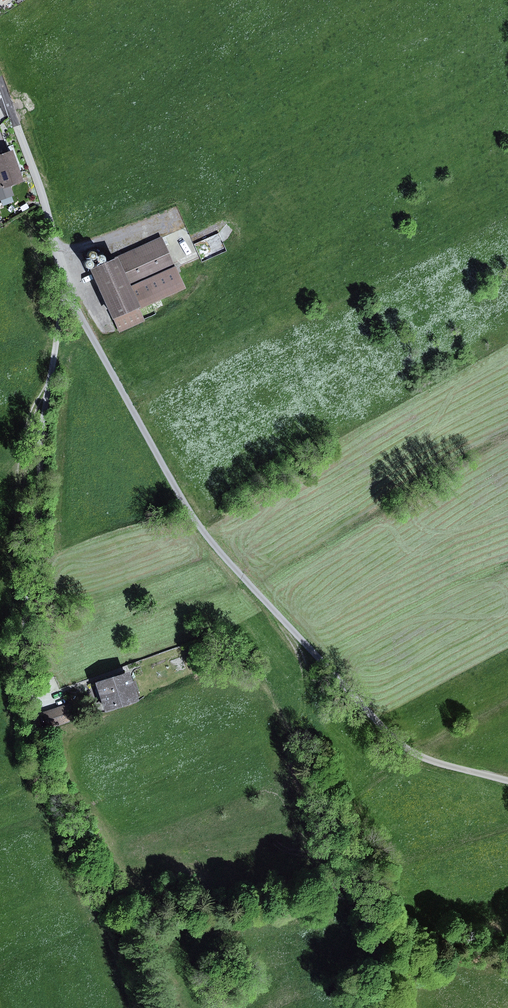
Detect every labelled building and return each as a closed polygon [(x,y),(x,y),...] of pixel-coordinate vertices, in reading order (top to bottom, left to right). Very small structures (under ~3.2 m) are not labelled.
[(0,155),(0,197),(12,193),(9,186),(21,182),(12,152),(0,155)] [(164,237),(91,270),(119,331),(144,320),(140,310),(187,289),(164,237)] [(90,258),(91,259),(92,260),(93,260),(95,260),(96,260),(97,259),(98,257),(98,256),(98,254),(97,253),(96,252),(95,251),(93,251),(92,251),(90,252),(90,254),(89,255),(89,256),(90,258)] [(99,261),(100,262),(102,262),(103,263),(104,263),(106,262),(107,261),(108,260),(108,258),(108,257),(107,255),(106,254),(104,254),(103,254),(101,254),(100,255),(99,256),(99,258),(99,259),(99,261)] [(86,267),(87,268),(88,269),(90,269),(91,269),(92,269),(94,268),(94,266),(95,265),(94,263),(94,262),(93,261),(91,260),(89,260),(88,261),(87,262),(86,263),(86,264),(86,266),(86,267)] [(130,672),(96,683),(106,713),(140,701),(139,698),(136,690),(130,672)] [(71,703),(43,711),(47,725),(76,717),(71,703)]
